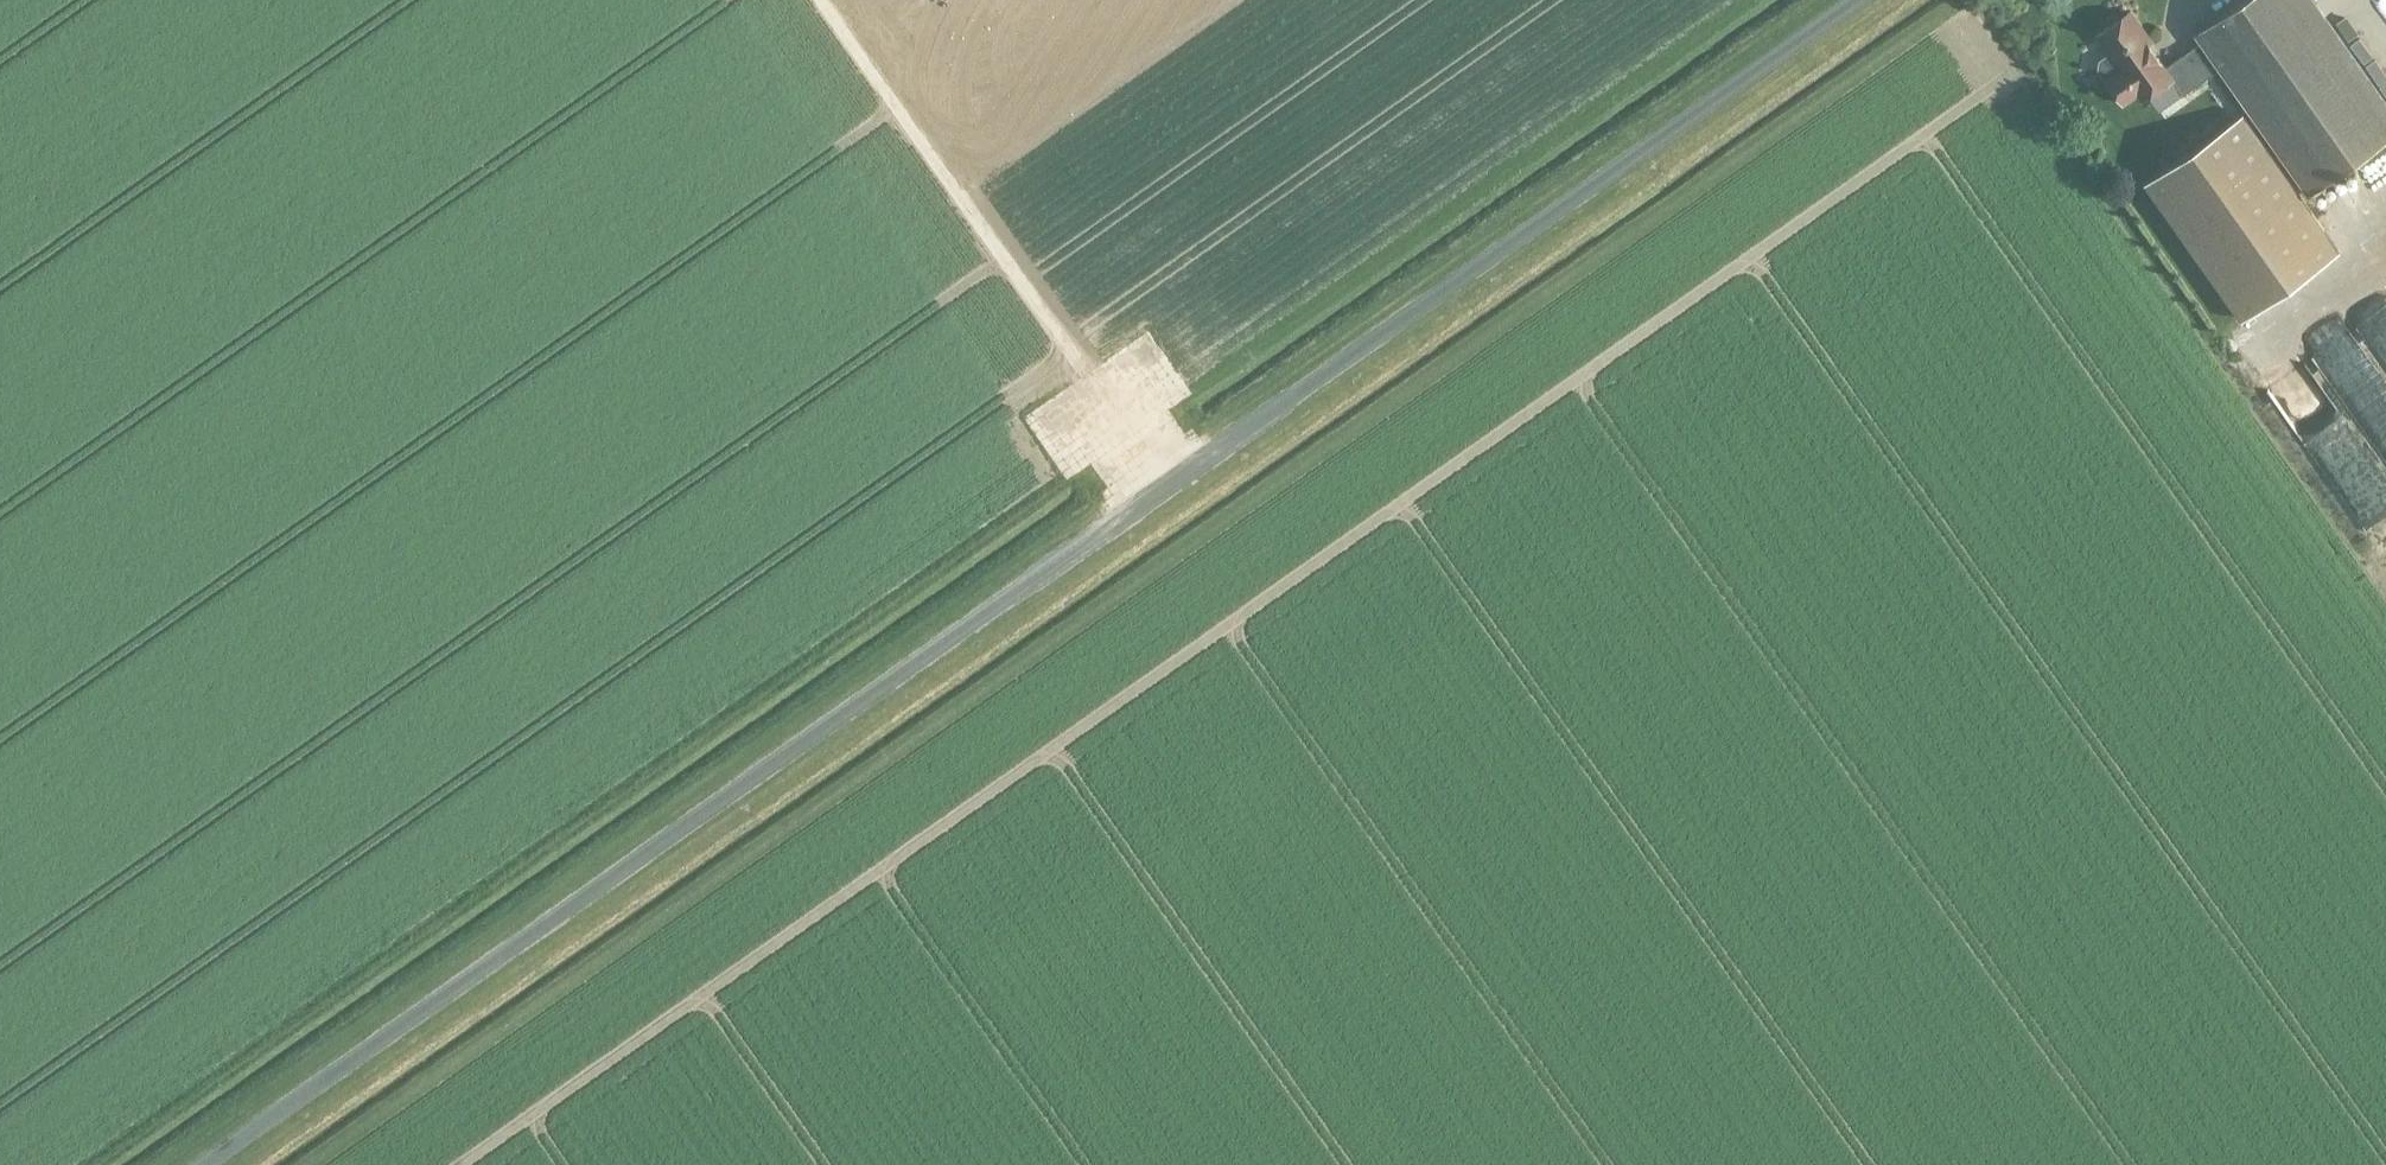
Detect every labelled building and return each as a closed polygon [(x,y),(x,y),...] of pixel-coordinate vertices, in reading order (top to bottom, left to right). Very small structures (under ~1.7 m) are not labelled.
[(2221,67),(2308,191),(2385,136),(2385,104),(2313,0),(2243,0),(2197,32),(2202,41),(2221,67)] [(2221,67),(2202,41),(2165,67),(2148,44),(2152,41),(2130,10),(2097,34),(2121,68),(2105,79),(2123,103),(2138,92),(2143,99),(2172,79),(2183,94),(2221,67)] [(2145,182),(2241,318),(2339,250),(2242,114),(2145,182)] [(2360,315),(2385,368),(2385,303),(2360,315)] [(2385,463),(2385,406),(2342,333),(2315,350),(2384,464),(2385,463)] [(2298,436),(2328,423),(2304,366),(2273,380),(2298,436)] [(2359,488),(2370,516),(2385,509),(2385,502),(2377,481),(2359,488)]
